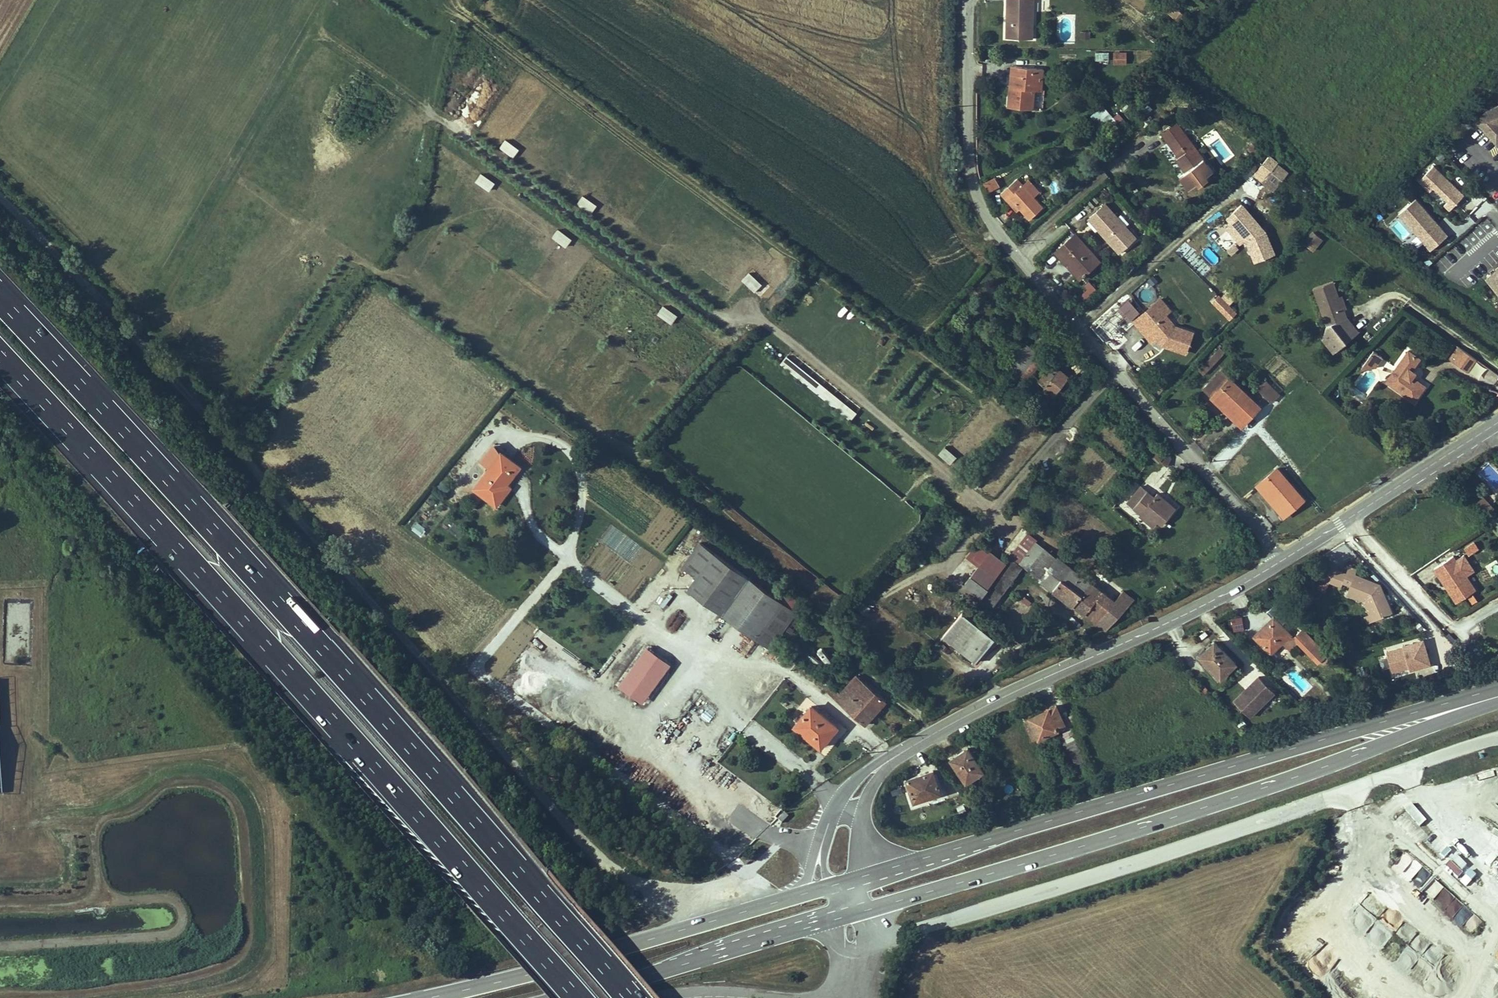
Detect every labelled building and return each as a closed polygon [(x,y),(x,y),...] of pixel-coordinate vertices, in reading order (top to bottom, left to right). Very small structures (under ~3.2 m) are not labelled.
[(1001,39),(1024,39),(1025,0),(1002,0),(1001,39)] [(1095,59),(1108,60),(1108,51),(1095,51),(1095,59)] [(1113,63),(1127,64),(1127,51),(1114,51),(1113,63)] [(1039,70),(1012,68),(1011,79),(1010,90),(1005,89),(1003,109),(1029,111),(1030,91),(1037,92),(1039,70)] [(1143,100),(1137,107),(1147,114),(1153,107),(1143,100)] [(1488,108),(1477,118),(1496,140),(1497,138),(1497,103),(1488,108)] [(1100,130),(1123,118),(1120,112),(1110,117),(1105,106),(1091,112),(1100,130)] [(1171,142),(1185,132),(1179,123),(1165,133),(1171,142)] [(1212,172),(1185,132),(1171,142),(1181,157),(1176,160),(1184,173),(1179,176),(1187,189),(1195,183),(1199,189),(1208,182),(1205,177),(1212,172)] [(499,146),(513,157),(519,148),(505,138),(499,146)] [(1263,150),(1255,144),(1250,150),(1258,156),(1263,150)] [(1277,191),(1289,169),(1266,156),(1253,178),(1277,191)] [(1466,193),(1433,163),(1419,179),(1432,191),(1434,188),(1447,200),(1444,203),(1451,210),(1466,193)] [(481,172),(475,180),(489,191),(496,182),(481,172)] [(1040,208),(1014,180),(1000,193),(1006,199),(1010,196),(1030,218),(1040,208)] [(998,191),(993,181),(980,188),(985,197),(998,191)] [(583,194),(576,203),(591,213),(597,204),(583,194)] [(1450,234),(1416,197),(1397,213),(1431,251),(1450,234)] [(1120,215),(1119,216),(1105,201),(1086,219),(1120,254),(1140,236),(1120,215)] [(1266,237),(1264,231),(1243,207),(1229,220),(1234,226),(1236,225),(1251,242),(1248,243),(1255,266),(1275,260),(1268,236),(1266,237)] [(1403,238),(1409,232),(1396,219),(1390,225),(1403,238)] [(1236,225),(1234,226),(1248,243),(1251,242),(1236,225)] [(558,228),(551,237),(566,247),(572,238),(558,228)] [(1318,234),(1306,248),(1313,253),(1325,240),(1318,234)] [(1101,263),(1083,243),(1075,250),(1067,241),(1055,252),(1063,261),(1068,257),(1077,268),(1073,272),(1081,281),(1101,263)] [(1230,255),(1239,249),(1234,242),(1226,248),(1230,255)] [(1068,257),(1063,261),(1073,272),(1077,268),(1068,257)] [(1489,276),(1497,286),(1497,267),(1489,276)] [(755,292),(763,284),(749,271),(741,279),(755,292)] [(1339,295),(1333,277),(1314,284),(1325,315),(1334,312),(1344,308),(1339,295)] [(1085,299),(1096,289),(1090,281),(1078,291),(1085,299)] [(1211,301),(1228,321),(1238,312),(1230,303),(1236,297),(1228,287),(1211,301)] [(1339,295),(1344,308),(1348,307),(1343,294),(1339,295)] [(1127,323),(1140,311),(1129,298),(1116,309),(1127,323)] [(1162,301),(1160,303),(1170,314),(1172,312),(1162,301)] [(1146,316),(1155,326),(1151,330),(1160,339),(1163,343),(1164,342),(1168,347),(1188,354),(1195,335),(1178,328),(1167,316),(1170,314),(1160,303),(1146,316)] [(662,305),(656,315),(672,324),(678,314),(662,305)] [(1337,320),(1334,312),(1325,315),(1328,323),(1337,320)] [(1155,326),(1146,316),(1137,323),(1155,344),(1160,339),(1151,330),(1155,326)] [(1336,349),(1359,330),(1347,316),(1337,320),(1328,323),(1324,335),(1336,349)] [(1032,338),(1017,357),(1035,370),(1050,351),(1032,338)] [(1206,376),(1225,351),(1218,345),(1199,371),(1206,376)] [(1464,349),(1458,345),(1448,358),(1454,362),(1464,349)] [(1477,358),(1464,349),(1454,362),(1467,372),(1477,358)] [(1384,357),(1374,350),(1362,367),(1375,368),(1384,357)] [(1410,352),(1385,384),(1413,405),(1425,388),(1415,381),(1418,377),(1412,372),(1421,360),(1410,352)] [(859,409),(784,357),(778,366),(852,418),(859,409)] [(1058,359),(1044,376),(1061,389),(1075,373),(1058,359)] [(1476,361),(1470,372),(1480,378),(1486,367),(1476,361)] [(1257,406),(1231,379),(1211,398),(1218,406),(1223,402),(1241,421),(1257,406)] [(1278,395),(1264,381),(1255,390),(1269,403),(1278,395)] [(1173,445),(1167,439),(1158,447),(1164,453),(1165,452),(1173,445)] [(492,485),(519,505),(545,470),(509,444),(497,460),(506,466),(492,485)] [(1173,445),(1165,452),(1172,458),(1177,450),(1173,445)] [(953,463),(957,453),(943,447),(938,457),(953,463)] [(1287,513),(1304,500),(1278,467),(1258,484),(1265,493),(1269,491),(1287,513)] [(1148,476),(1137,489),(1134,491),(1148,503),(1146,505),(1159,516),(1164,510),(1170,514),(1184,497),(1165,481),(1161,486),(1148,476)] [(1269,491),(1265,493),(1283,516),(1287,513),(1269,491)] [(1490,504),(1480,493),(1474,499),(1484,510),(1490,504)] [(411,531),(423,535),(426,527),(414,522),(411,531)] [(694,575),(686,586),(767,646),(795,609),(717,550),(720,546),(705,534),(681,565),(694,575)] [(1055,545),(1038,568),(1083,602),(1100,578),(1055,545)] [(1468,574),(1474,570),(1467,558),(1460,563),(1454,554),(1433,568),(1455,603),(1477,589),(1468,574)] [(1035,567),(1024,559),(996,598),(1009,607),(1035,567)] [(1329,584),(1331,578),(1335,568),(1327,564),(1320,580),(1329,584)] [(1345,571),(1343,577),(1353,580),(1348,591),(1368,598),(1373,610),(1378,608),(1381,616),(1395,611),(1382,582),(1356,573),(1358,567),(1348,564),(1345,571)] [(1343,577),(1345,571),(1335,568),(1331,578),(1342,582),(1343,577)] [(978,585),(993,597),(1000,587),(985,576),(978,585)] [(1083,602),(1085,603),(1119,627),(1145,592),(1134,583),(1125,596),(1109,585),(1100,578),(1083,602)] [(1378,608),(1373,610),(1371,611),(1375,619),(1381,616),(1378,608)] [(668,627),(675,631),(684,616),(677,612),(668,627)] [(1233,632),(1245,629),(1242,615),(1230,618),(1233,632)] [(977,616),(961,640),(995,664),(1012,640),(977,616)] [(1290,633),(1274,616),(1255,634),(1271,651),(1290,633)] [(1326,653),(1300,627),(1294,632),(1304,641),(1302,643),(1319,660),(1326,653)] [(682,632),(676,637),(697,663),(703,658),(682,632)] [(1426,639),(1387,646),(1392,674),(1431,667),(1426,639)] [(1235,663),(1216,643),(1203,655),(1221,675),(1235,663)] [(646,645),(620,684),(644,700),(671,662),(646,645)] [(854,674),(840,692),(837,696),(827,688),(823,693),(864,725),(885,698),(854,674)] [(1258,676),(1235,699),(1252,715),(1274,693),(1258,676)] [(1046,703),(1021,717),(1031,736),(1057,722),(1046,703)] [(809,704),(793,724),(820,745),(836,725),(809,704)] [(837,727),(821,750),(827,754),(843,731),(837,727)] [(961,754),(946,765),(962,788),(978,777),(961,754)] [(932,777),(904,786),(911,809),(939,801),(932,777)] [(1411,803),(1404,809),(1419,826),(1426,820),(1411,803)] [(1395,818),(1405,830),(1415,823),(1405,811),(1395,818)] [(1493,866),(1497,860),(1497,861),(1497,852),(1486,845),(1478,857),(1493,866)] [(1419,887),(1431,872),(1404,852),(1393,867),(1419,887)] [(1450,857),(1461,870),(1466,865),(1455,852),(1450,857)] [(1457,878),(1463,870),(1449,860),(1443,868),(1457,878)] [(1468,866),(1463,871),(1476,884),(1481,879),(1468,866)] [(1422,893),(1432,900),(1442,886),(1433,879),(1422,893)] [(1445,904),(1441,910),(1452,917),(1463,901),(1432,881),(1428,888),(1439,894),(1436,899),(1445,904)] [(1462,905),(1453,917),(1462,924),(1471,911),(1462,905)] [(1471,913),(1465,922),(1474,928),(1480,919),(1471,913)]
